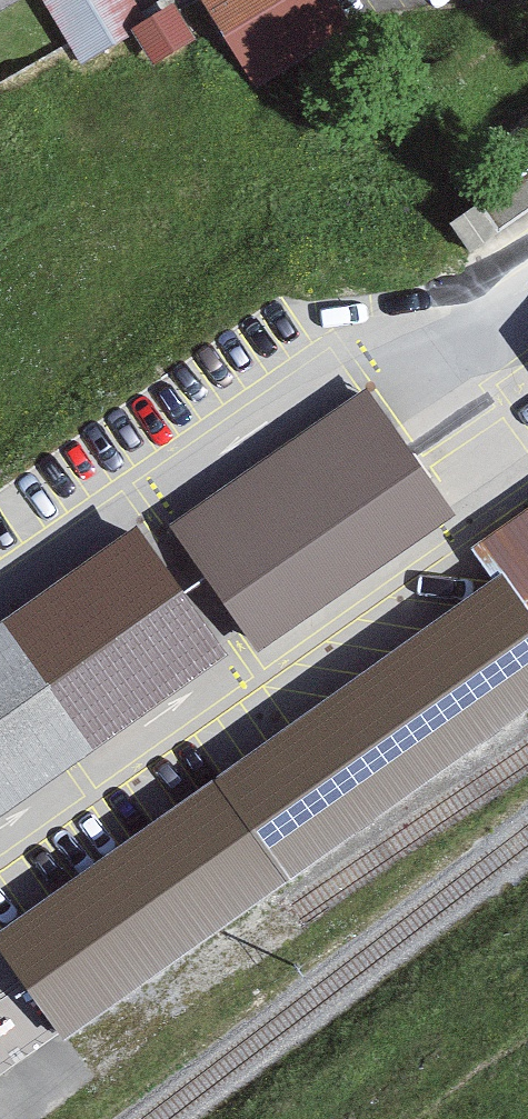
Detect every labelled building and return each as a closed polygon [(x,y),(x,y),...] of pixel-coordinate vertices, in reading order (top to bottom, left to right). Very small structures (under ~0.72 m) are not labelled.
[(24,0),(0,0),(0,14),(24,0)] [(45,1),(83,68),(146,31),(129,0),(46,0),(45,1)] [(189,7),(249,100),(348,37),(324,0),(200,0),(189,7)] [(182,13),(146,31),(165,68),(201,50),(182,13)] [(359,394),(173,521),(258,646),(444,518),(359,394)] [(481,550),(506,586),(527,617),(527,517),(481,550)] [(136,527),(3,622),(94,752),(228,655),(136,527)] [(217,786),(252,834),(266,852),(289,884),(527,720),(527,617),(506,586),(217,786)] [(0,624),(0,821),(94,752),(3,622),(0,624)] [(217,786),(1,943),(64,1032),(72,1044),(289,884),(266,852),(252,834),(217,786)]
